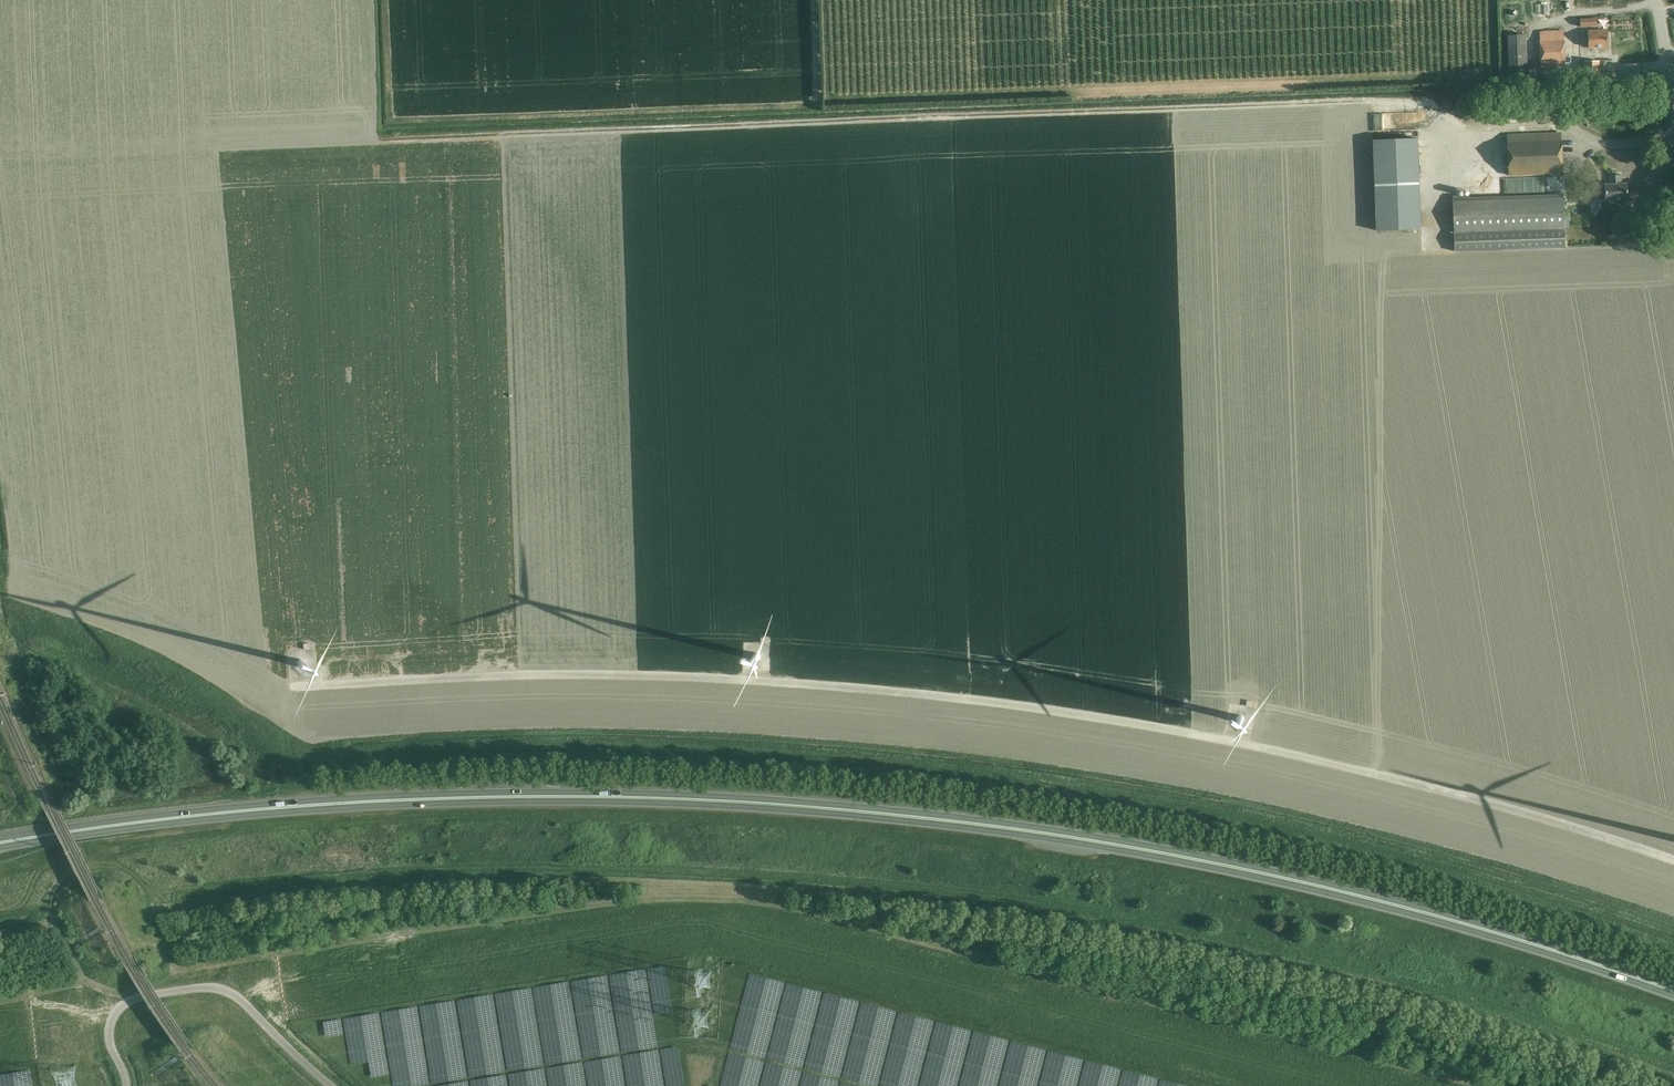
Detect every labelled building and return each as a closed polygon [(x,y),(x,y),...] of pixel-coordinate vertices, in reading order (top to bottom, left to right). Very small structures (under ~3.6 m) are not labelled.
[(1596,17),(1578,18),(1578,26),(1596,25),(1596,17)] [(1607,30),(1588,31),(1589,47),(1607,46),(1607,30)] [(1541,64),(1564,64),(1563,31),(1539,32),(1541,64)] [(1507,65),(1526,65),(1526,34),(1506,35),(1507,65)] [(1585,84),(1600,84),(1599,60),(1585,61),(1585,84)] [(1573,101),(1573,115),(1582,115),(1582,101),(1573,101)] [(1560,134),(1506,136),(1508,176),(1561,174),(1560,134)] [(1373,141),(1375,230),(1419,229),(1417,140),(1373,141)] [(1627,184),(1621,184),(1621,175),(1610,175),(1610,184),(1604,184),(1604,199),(1627,199),(1627,184)] [(1562,195),(1452,197),(1453,250),(1563,248),(1562,195)]
